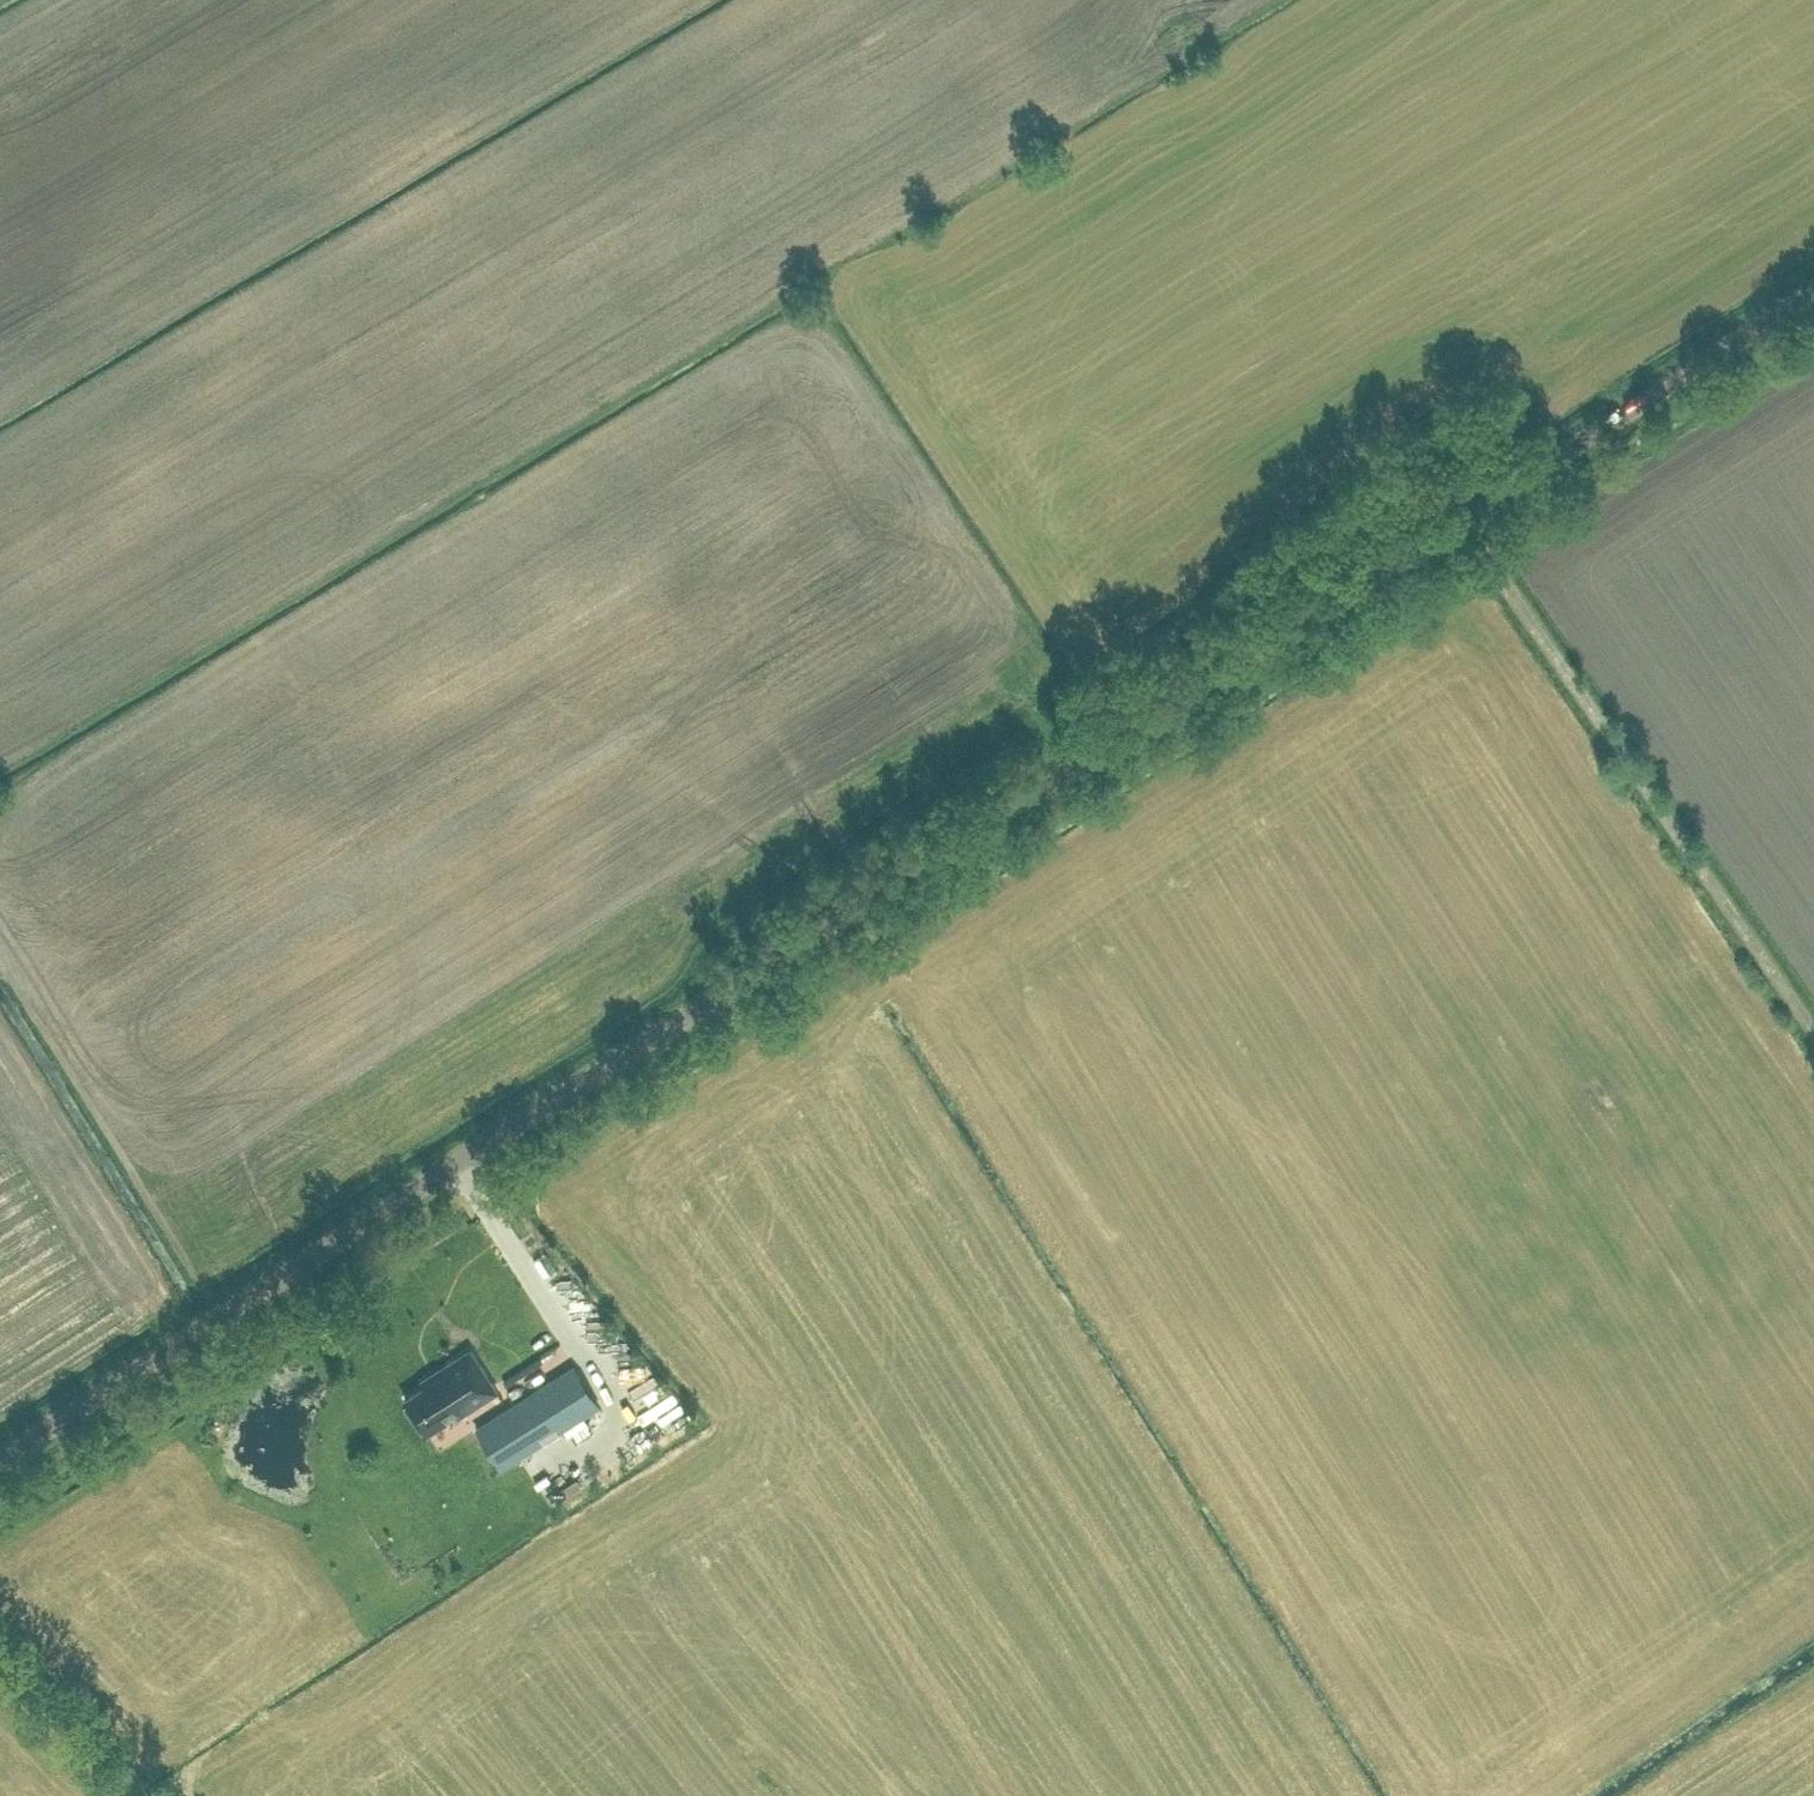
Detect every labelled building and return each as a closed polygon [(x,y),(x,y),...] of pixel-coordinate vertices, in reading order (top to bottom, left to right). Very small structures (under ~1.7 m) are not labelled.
[(498,1388),(470,1345),(421,1378),(424,1383),(405,1396),(429,1431),(448,1418),(446,1415),(459,1407),(462,1412),(498,1388)] [(519,1456),(599,1404),(574,1364),(493,1416),(519,1456)]
